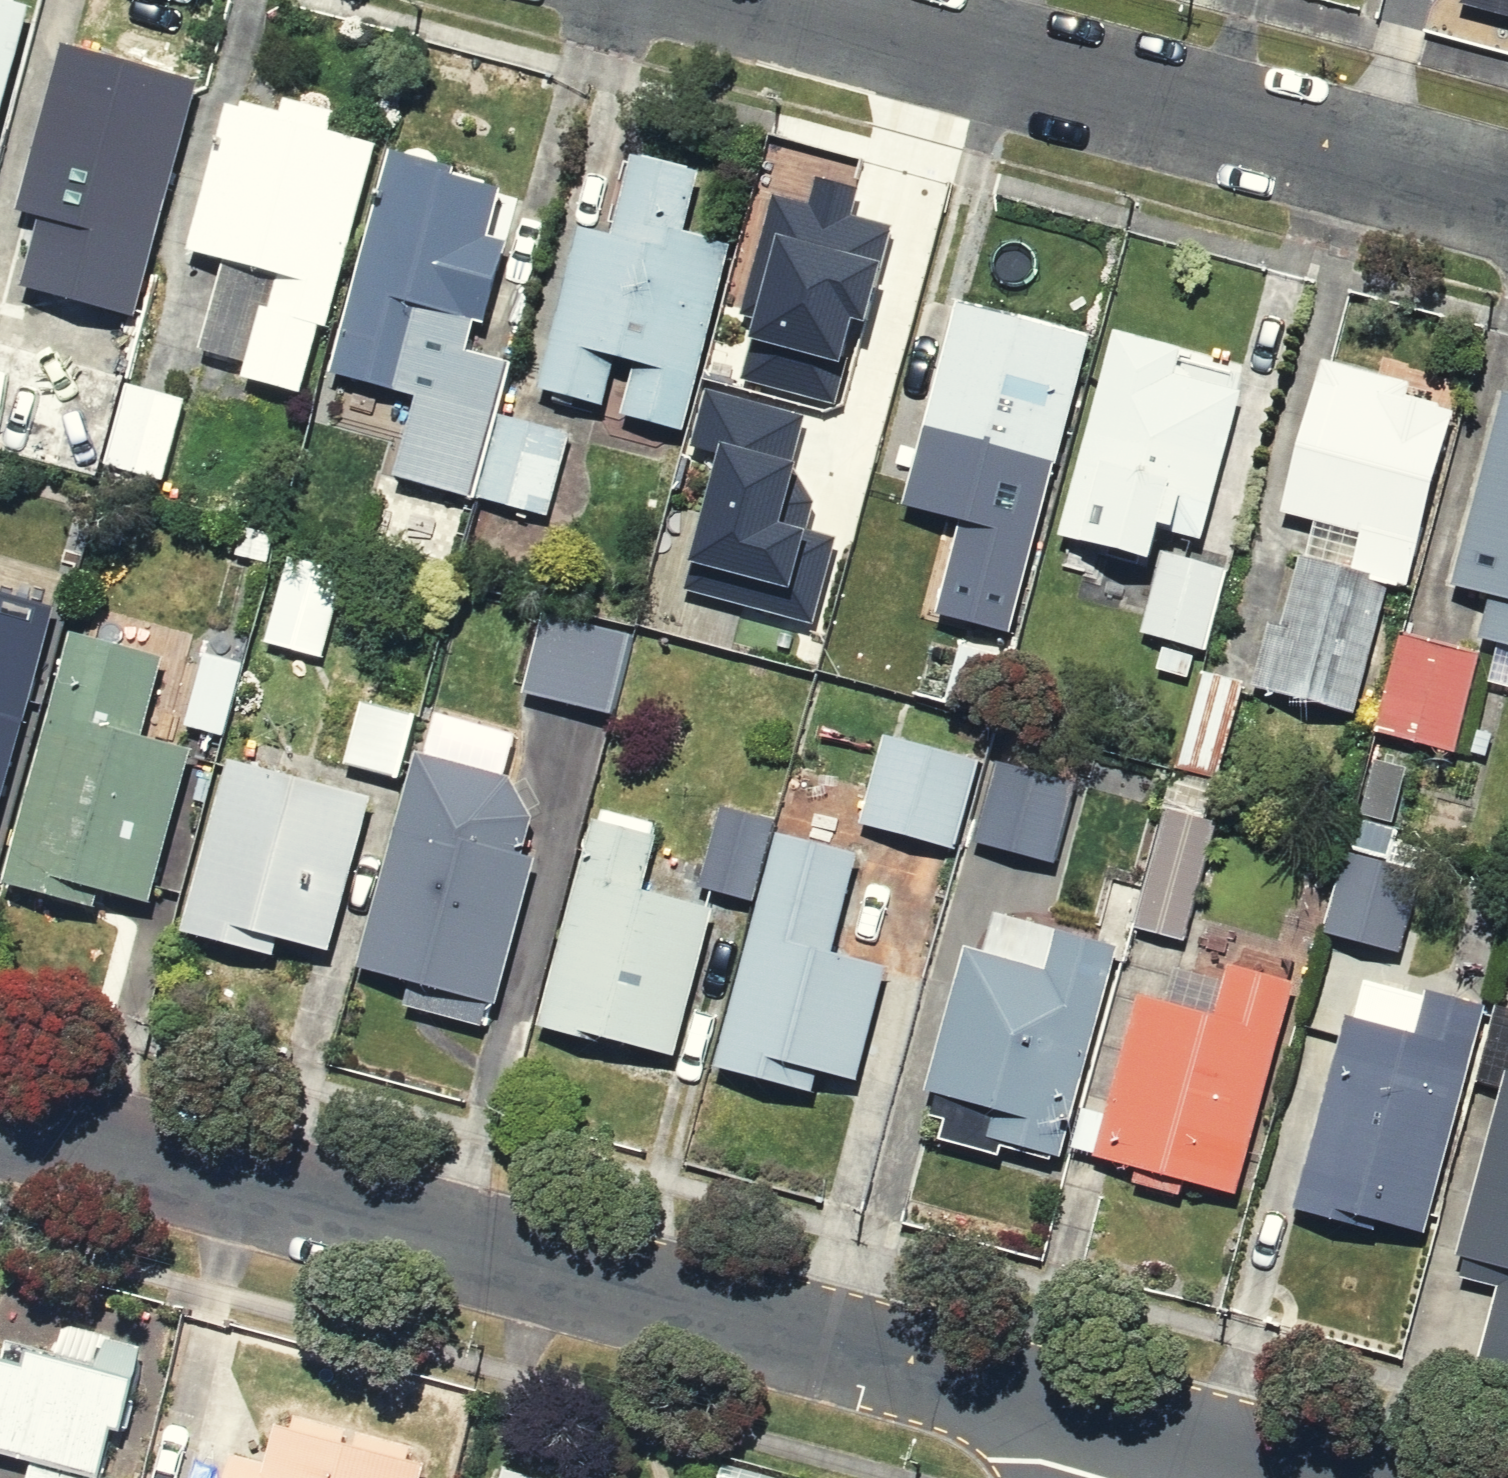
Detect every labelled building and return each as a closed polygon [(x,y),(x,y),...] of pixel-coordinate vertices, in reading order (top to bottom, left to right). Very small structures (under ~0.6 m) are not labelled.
[(21,0),(0,0),(0,224),(15,169),(51,34),(58,10),(21,0)] [(1441,14),(1507,32),(1507,0),(1445,0),(1441,14)] [(227,81),(80,42),(44,177),(65,183),(38,284),(164,318),(180,258),(227,81)] [(406,130),(227,81),(180,258),(233,273),(214,344),(204,380),(329,414),(339,378),(400,151),(406,130)] [(587,427),(501,404),(558,193),(400,151),(339,378),(441,405),(419,488),(560,526),(587,427)] [(721,176),(649,156),(624,248),(597,240),(551,410),(697,449),(712,394),(747,264),(701,251),(721,176)] [(825,391),(796,501),(870,521),(857,570),(918,586),(945,485),(901,473),(950,290),(791,247),(758,372),(825,391)] [(1117,335),(972,296),(928,456),(991,472),(971,548),(1054,570),(1117,335)] [(183,500),(212,389),(0,334),(0,453),(183,500)] [(1241,673),(1254,624),(1266,579),(1216,565),(1267,375),(1117,335),(1054,570),(1158,598),(1145,647),(1241,673)] [(1323,369),(1278,536),(1316,546),(1279,683),(1412,719),(1425,670),(1432,644),(1447,588),(1489,435),(1494,415),(1323,369)] [(1447,588),(1507,605),(1507,387),(1502,386),(1494,415),(1489,435),(1447,588)] [(786,414),(712,394),(697,449),(672,543),(746,563),(786,414)] [(358,594),(298,577),(275,656),(335,674),(358,594)] [(1035,618),(973,603),(949,703),(1011,718),(1035,618)] [(1494,660),(1507,664),(1507,609),(1494,660)] [(551,622),(529,698),(623,725),(645,649),(551,622)] [(64,687),(8,880),(180,930),(227,769),(152,748),(177,662),(80,634),(64,687)] [(269,675),(212,660),(191,738),(248,753),(269,675)] [(3,898),(8,880),(64,687),(0,669),(0,898),(3,898)] [(1267,692),(1219,676),(1184,779),(1232,795),(1267,692)] [(417,749),(428,711),(364,692),(336,789),(253,765),(203,937),(351,979),(417,749)] [(993,768),(899,743),(874,840),(968,864),(980,820),(993,768)] [(580,796),(417,749),(351,979),(514,1026),(580,796)] [(724,792),(690,914),(738,927),(768,935),(793,846),(802,814),(724,792)] [(1186,953),(1205,958),(1237,836),(1172,819),(1139,941),(1186,953)] [(1042,836),(980,820),(968,864),(933,994),(963,1002),(925,1147),(1071,1186),(1076,1167),(1120,999),(1130,964),(1016,934),(1042,836)] [(680,844),(602,823),(542,1040),(695,1083),(738,927),(690,914),(663,906),(680,844)] [(793,846),(768,935),(727,1083),(814,1107),(821,1083),(885,1101),(944,888),(793,846)] [(1171,1012),(1120,999),(1076,1167),(1267,1218),(1327,990),(1205,958),(1186,953),(1171,1012)] [(1445,994),(1430,1051),(1351,1029),(1297,1228),(1455,1271),(1507,1079),(1507,1011),(1445,994)] [(1455,1271),(1503,1284),(1480,1371),(1507,1379),(1507,1079),(1455,1271)] [(170,1374),(57,1343),(43,1393),(0,1381),(0,1471),(26,1477),(142,1477),(170,1374)] [(456,1469),(285,1422),(272,1470),(233,1459),(228,1477),(453,1477),(456,1469)]
